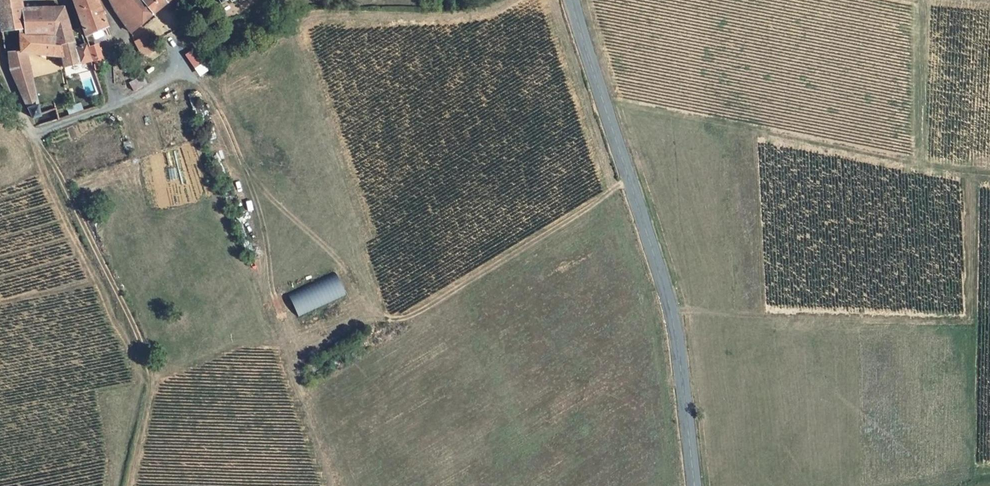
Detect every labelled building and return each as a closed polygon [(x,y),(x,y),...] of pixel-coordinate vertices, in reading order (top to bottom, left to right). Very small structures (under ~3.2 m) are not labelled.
[(22,0),(0,0),(0,18),(2,30),(21,27),(22,29),(28,27),(23,4),(22,0)] [(94,0),(73,0),(76,11),(95,5),(94,0)] [(150,19),(140,5),(137,0),(114,0),(127,21),(137,30),(150,19)] [(140,5),(150,19),(151,17),(168,0),(146,0),(140,5)] [(64,2),(43,3),(23,4),(28,27),(22,29),(23,40),(3,42),(4,50),(9,50),(25,48),(60,53),(64,66),(90,59),(87,49),(85,45),(79,46),(64,2)] [(84,38),(105,32),(95,5),(76,11),(84,38)] [(128,38),(137,30),(127,21),(118,28),(128,38)] [(3,42),(23,40),(22,29),(21,27),(2,30),(3,42)] [(133,42),(142,57),(154,50),(144,35),(133,42)] [(90,59),(94,72),(99,70),(98,62),(101,57),(97,46),(87,49),(90,59)] [(10,71),(25,100),(33,96),(25,48),(9,50),(10,71)] [(193,49),(184,54),(198,77),(207,71),(193,49)] [(32,115),(40,112),(33,96),(25,100),(32,115)] [(336,273),(287,294),(297,316),(345,295),(336,273)]
